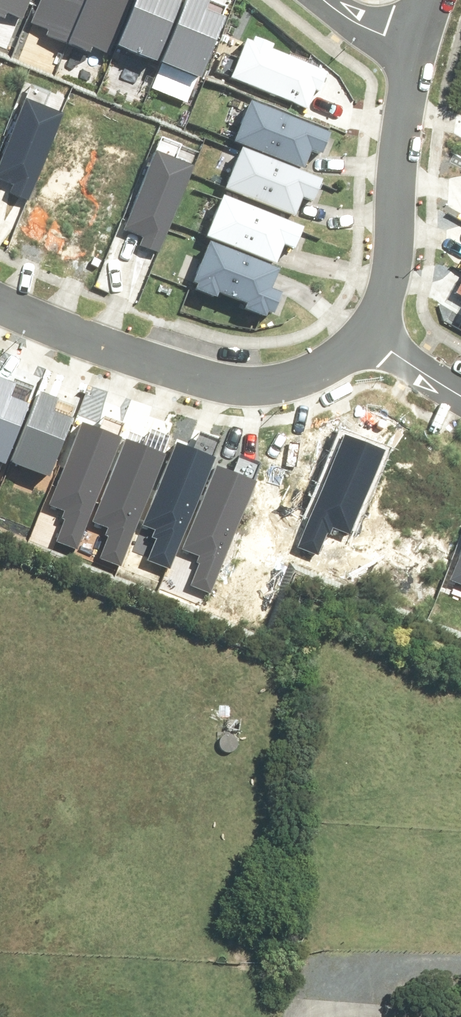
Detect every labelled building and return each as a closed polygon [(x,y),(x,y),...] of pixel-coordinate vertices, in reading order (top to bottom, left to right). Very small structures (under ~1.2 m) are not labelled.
[(6,14),(8,11),(24,17),(30,0),(0,0),(0,12),(6,14)] [(65,40),(80,0),(34,0),(26,21),(49,29),(48,34),(65,40)] [(67,41),(91,49),(92,46),(109,52),(128,0),(82,0),(67,41)] [(114,44),(155,59),(177,0),(130,0),(114,44)] [(158,62),(199,77),(221,17),(201,9),(204,0),(180,0),(158,62)] [(247,39),(233,76),(301,101),(308,81),(324,86),(330,68),(273,47),(275,41),(253,33),(250,41),(247,39)] [(0,155),(0,175),(11,180),(8,188),(26,196),(61,111),(24,96),(0,155)] [(248,104),(234,141),(302,166),(310,145),(325,151),(331,134),(248,104)] [(156,148),(125,224),(143,231),(140,240),(158,248),(193,163),(156,148)] [(239,148),(226,185),(293,210),(301,189),(316,195),(322,178),(239,148)] [(221,195),(207,232),(275,257),(283,237),(298,242),(304,225),(221,195)] [(208,241),(194,278),(199,280),(197,285),(216,292),(217,289),(247,300),(245,306),(263,313),(264,309),(272,312),(281,288),(270,284),(277,267),(208,241)] [(5,458),(27,403),(1,393),(6,382),(0,380),(0,456),(5,458)] [(38,392),(14,456),(47,468),(67,415),(50,409),(54,398),(38,392)] [(97,427),(78,420),(49,498),(65,504),(54,534),(74,541),(108,451),(90,445),(97,427)] [(331,522),(352,530),(384,451),(342,434),(298,544),(319,553),(331,522)] [(142,446),(123,439),(94,517),(111,523),(100,553),(119,560),(153,470),(136,463),(142,446)] [(170,443),(139,523),(159,531),(147,561),(169,570),(212,460),(170,443)] [(213,463),(181,543),(202,551),(190,581),(211,590),(255,480),(213,463)] [(451,578),(460,582),(460,549),(451,578)]
